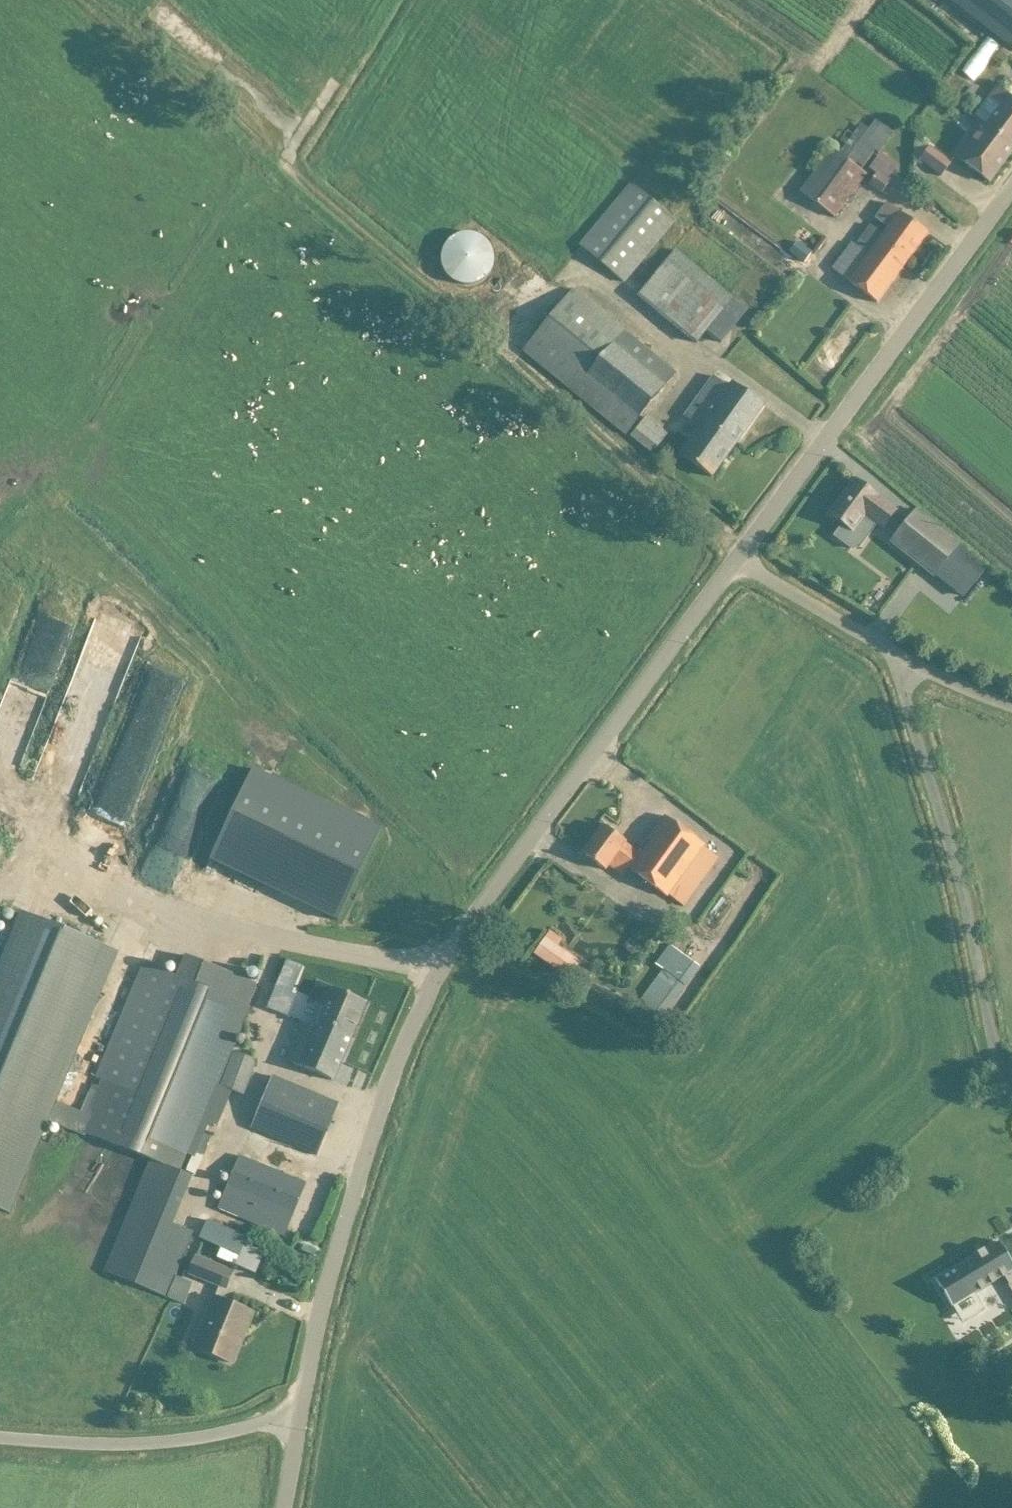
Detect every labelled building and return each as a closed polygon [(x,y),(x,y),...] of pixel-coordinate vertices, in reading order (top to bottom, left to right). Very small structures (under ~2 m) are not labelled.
[(954,3),(982,24),(1001,39),(1011,48),(1011,0),(951,0),(954,3)] [(953,6),(945,16),(970,36),(978,25),(953,6)] [(973,115),(1010,142),(1011,140),(1011,97),(996,85),(973,115)] [(813,171),(799,191),(835,218),(867,173),(861,169),(875,150),(860,140),(868,128),(856,118),(832,149),(830,147),(813,171)] [(1011,152),(1011,144),(981,122),(955,156),(989,181),(1011,152)] [(951,163),(930,146),(920,158),(941,175),(951,163)] [(869,184),(881,192),(899,165),(880,152),(869,168),(876,173),(869,184)] [(676,220),(630,181),(578,244),(624,282),(676,220)] [(929,233),(913,221),(887,202),(874,218),(887,227),(882,233),(870,225),(855,244),(851,241),(831,268),(861,291),(877,302),(929,233)] [(460,283),(463,284),(467,284),(470,284),(474,283),(478,282),(481,280),(485,278),(488,275),(490,271),(492,268),(493,264),(494,260),(494,257),(493,253),(493,250),(489,244),(487,241),(484,238),(481,236),(477,234),(473,233),(469,232),(465,232),(461,233),(457,234),(451,237),(447,242),(445,245),(443,249),(441,256),(441,261),(442,265),(443,269),(445,272),(448,275),(451,278),(454,280),(457,282),(460,283)] [(799,260),(814,267),(821,253),(805,246),(799,260)] [(719,344),(747,310),(675,249),(637,297),(695,344),(705,332),(719,344)] [(626,433),(641,416),(678,374),(629,334),(573,287),(523,349),(626,433)] [(712,374),(684,415),(699,426),(680,453),(713,477),(764,405),(731,381),(729,386),(712,374)] [(668,434),(647,417),(631,435),(652,453),(668,434)] [(884,527),(895,511),(877,497),(877,496),(855,480),(830,513),(843,523),(834,536),(851,548),(860,547),(878,522),(884,527)] [(917,510),(891,541),(934,575),(936,573),(954,550),(959,543),(917,510)] [(168,696),(168,703),(184,703),(186,676),(152,674),(152,695),(168,696)] [(12,705),(1,732),(36,745),(46,718),(12,705)] [(148,783),(159,753),(132,743),(137,728),(133,727),(117,771),(148,783)] [(252,768),(210,858),(321,911),(338,919),(381,830),(252,768)] [(628,867),(668,897),(706,845),(665,816),(638,852),(626,842),(626,841),(604,825),(583,853),(606,869),(615,857),(628,867)] [(91,1116),(57,1101),(119,954),(21,913),(0,963),(0,1210),(10,1214),(49,1121),(84,1135),(85,1131),(91,1116)] [(667,945),(669,935),(654,931),(651,940),(667,945)] [(545,937),(535,952),(571,978),(581,963),(545,937)] [(201,1117),(247,1006),(255,983),(185,955),(176,977),(142,963),(95,1077),(105,1081),(91,1116),(85,1131),(181,1171),(203,1118),(201,1117)] [(326,1006),(317,1027),(301,1021),(298,1029),(285,1059),(334,1080),(367,1002),(319,981),(311,999),(326,1006)] [(220,1085),(243,1094),(257,1060),(234,1050),(220,1085)] [(339,1103),(320,1096),(272,1076),(251,1127),(299,1147),(318,1155),(339,1103)] [(306,1183),(288,1175),(239,1155),(218,1208),(285,1235),(306,1183)] [(183,1189),(144,1173),(103,1272),(166,1298),(179,1266),(193,1232),(170,1221),(183,1189)] [(208,1220),(202,1233),(242,1251),(246,1243),(248,1238),(208,1220)] [(937,1279),(953,1306),(1004,1275),(1010,1284),(1009,1284),(1011,1289),(1011,1265),(998,1242),(937,1279)] [(233,1271),(195,1256),(189,1273),(226,1288),(233,1271)] [(253,1312),(215,1296),(194,1347),(230,1362),(243,1329),(246,1331),(253,1312)]
